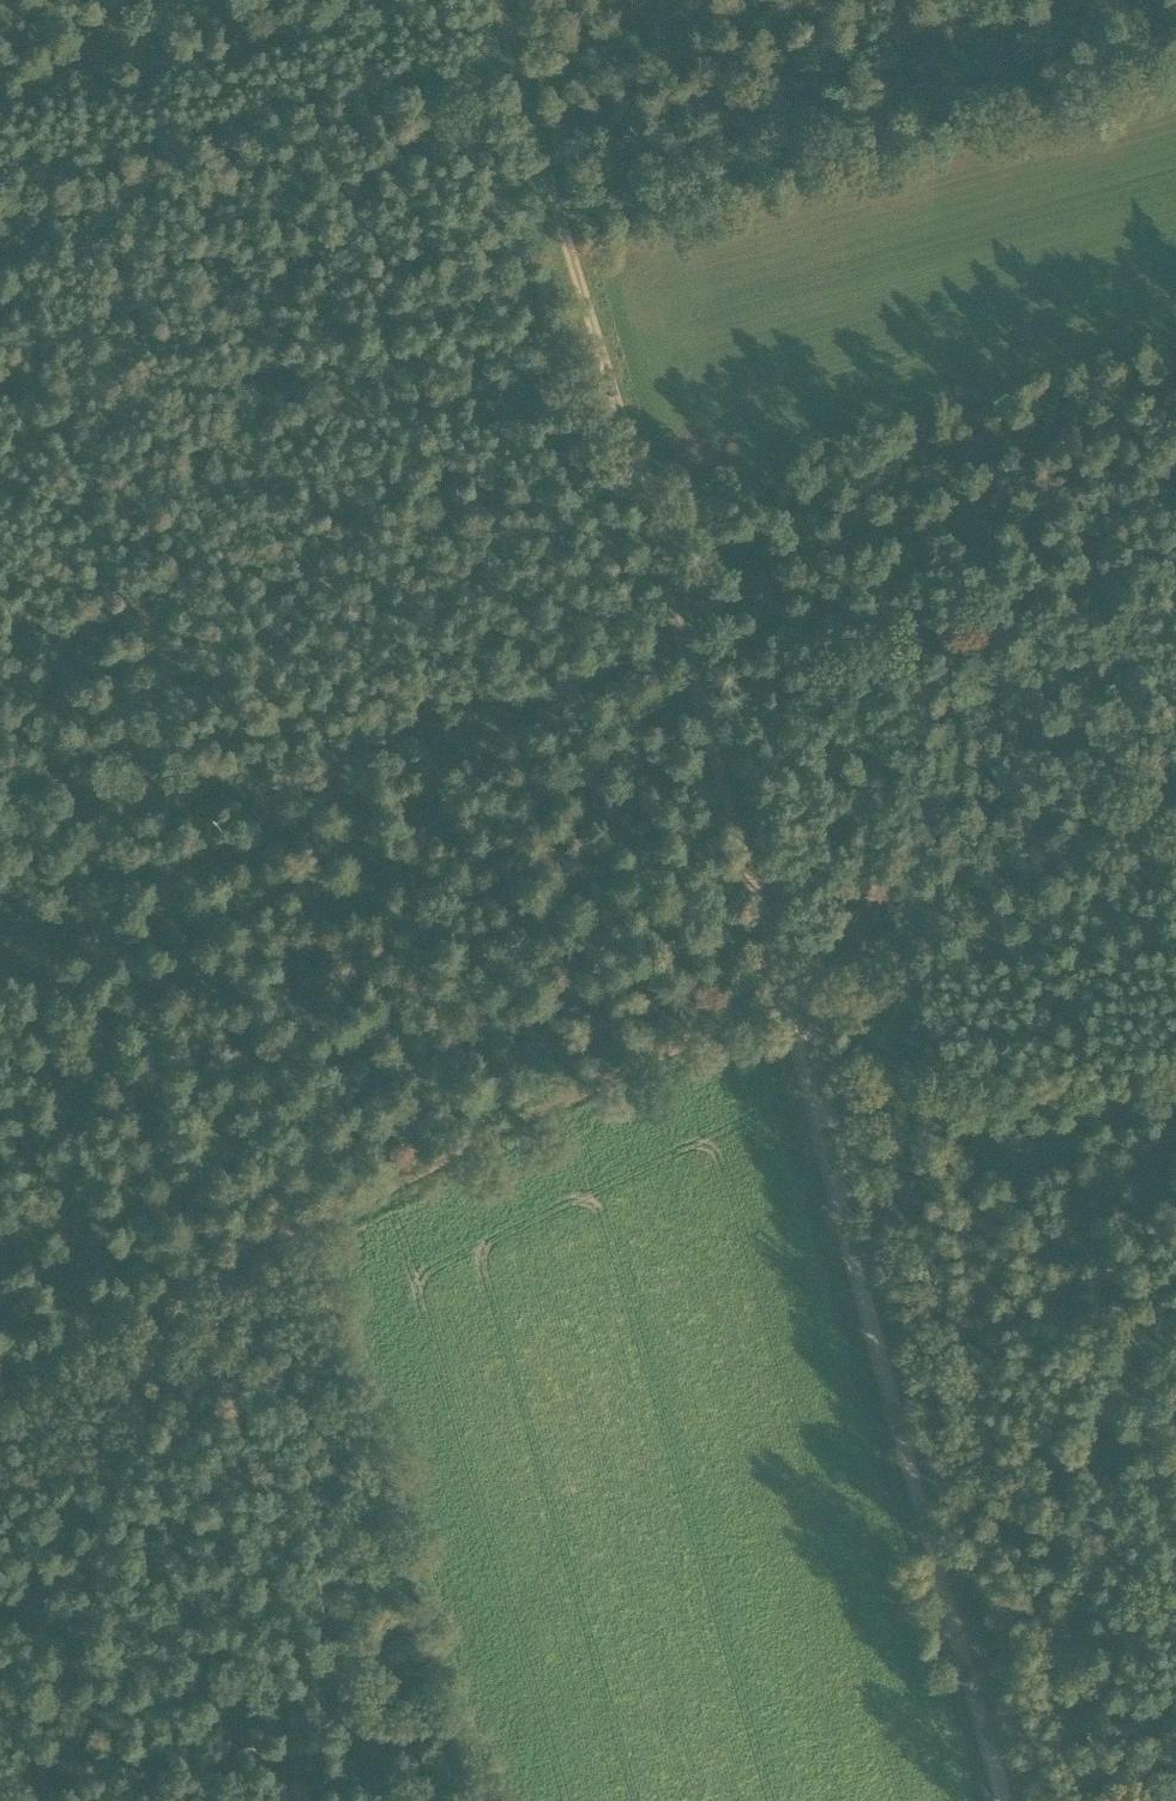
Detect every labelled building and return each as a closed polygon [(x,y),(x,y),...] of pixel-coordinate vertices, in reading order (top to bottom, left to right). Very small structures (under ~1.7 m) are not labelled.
[(140,629),(132,624),(126,633),(133,638),(140,629)]
